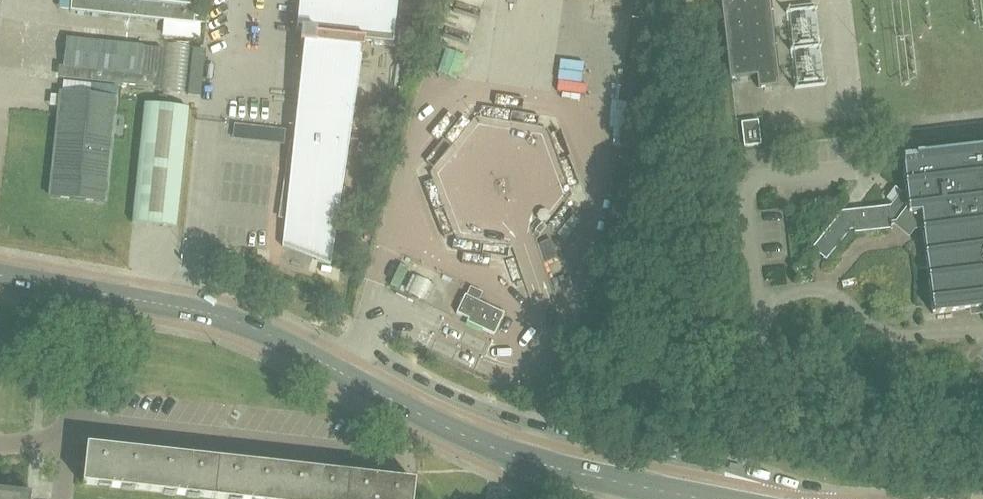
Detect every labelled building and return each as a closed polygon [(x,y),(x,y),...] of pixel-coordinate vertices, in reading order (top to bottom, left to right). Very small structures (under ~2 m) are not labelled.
[(202,24),(203,24),(205,8),(195,7),(196,0),(72,0),(71,10),(164,20),(202,24)] [(397,0),(299,0),(296,32),(301,32),(300,44),(308,45),(308,53),(302,53),(292,156),(297,157),(296,165),(288,164),(288,165),(288,166),(281,214),(286,214),(282,246),(284,246),(284,242),(316,255),(316,260),(331,265),(339,206),(344,208),(347,199),(341,197),(361,58),(359,58),(360,49),(363,49),(364,41),(393,44),(397,0)] [(731,77),(732,77),(757,74),(758,79),(759,87),(763,86),(772,85),(780,84),(779,80),(769,0),(721,0),(731,77)] [(786,11),(794,89),(825,85),(816,8),(786,11)] [(202,24),(164,20),(162,36),(174,37),(200,40),(202,24)] [(64,66),(63,78),(159,88),(163,49),(157,48),(67,39),(64,66)] [(56,138),(50,196),(105,202),(115,99),(117,86),(91,84),(90,96),(61,93),(61,96),(60,106),(59,113),(56,138)] [(188,108),(145,103),(132,223),(176,228),(188,108)] [(758,120),(740,122),(743,147),(761,145),(758,120)] [(889,208),(834,214),(835,219),(811,249),(819,257),(823,260),(848,230),(892,225),(918,226),(921,225),(922,232),(923,231),(925,248),(923,248),(924,256),(926,256),(928,273),(926,273),(927,280),(929,280),(931,297),(929,297),(929,303),(931,303),(933,313),(952,311),(951,310),(982,306),(982,307),(982,146),(980,146),(981,148),(963,150),(963,148),(938,151),(939,153),(921,155),(921,153),(914,154),(915,156),(908,156),(908,155),(902,156),(904,178),(903,178),(903,185),(905,184),(906,190),(901,191),(889,208)] [(541,223),(535,231),(540,235),(546,227),(541,223)] [(547,261),(558,257),(551,239),(540,243),(547,261)] [(505,314),(493,308),(465,295),(456,313),(470,319),(468,322),(495,335),(505,314)] [(87,445),(83,484),(148,491),(153,452),(87,445)] [(218,460),(153,452),(148,491),(214,498),(218,460)] [(218,460),(214,498),(220,498),(279,498),(283,467),(218,460)] [(283,467),(279,498),(345,498),(348,474),(283,467)] [(348,474),(345,498),(413,498),(414,481),(348,474)]
